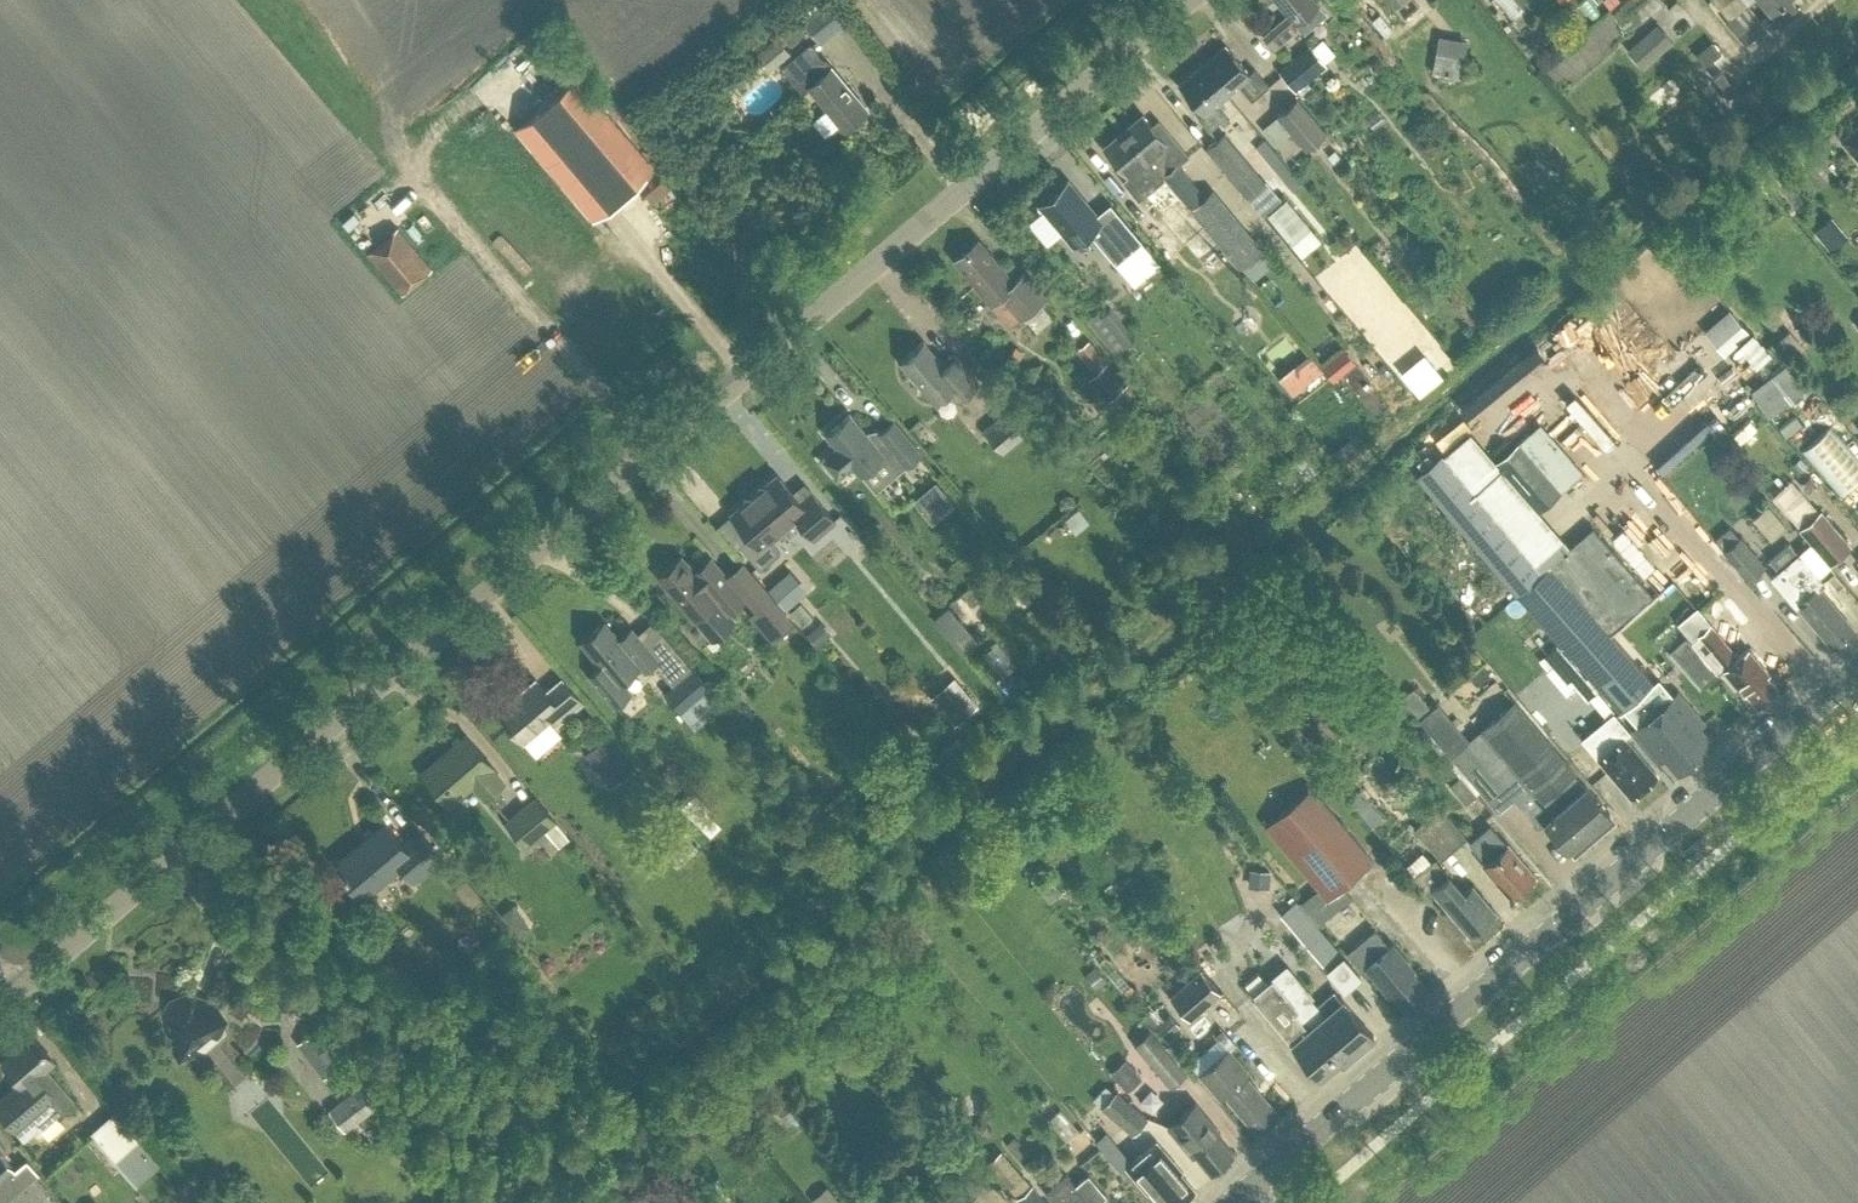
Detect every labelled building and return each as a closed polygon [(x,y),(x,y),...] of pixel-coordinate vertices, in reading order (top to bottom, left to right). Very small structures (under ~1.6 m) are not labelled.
[(831,0),(821,0),(803,16),(823,39),(847,19),(831,0)] [(1274,45),(1299,24),(1304,30),(1324,11),(1314,0),(1279,0),(1289,12),(1264,32),(1274,45)] [(1404,17),(1411,26),(1426,14),(1418,5),(1415,0),(1388,0),(1402,18),(1404,17)] [(1638,21),(1665,0),(1625,0),(1623,1),(1638,21)] [(1719,6),(1729,18),(1747,3),(1744,0),(1726,0),(1719,6)] [(1769,9),(1780,0),(1762,0),(1769,9)] [(1739,38),(1751,52),(1771,36),(1758,21),(1739,38)] [(1627,55),(1643,72),(1672,44),(1656,27),(1627,55)] [(750,51),(765,69),(787,51),(772,33),(750,51)] [(1434,76),(1462,80),(1467,44),(1440,40),(1434,76)] [(1201,63),(1226,92),(1237,83),(1250,98),(1267,84),(1253,67),(1248,71),(1224,43),(1201,63)] [(1278,69),(1295,89),(1325,63),(1309,43),(1278,69)] [(809,85),(844,126),(866,107),(830,64),(825,69),(806,47),(783,67),(803,90),(809,85)] [(1177,83),(1201,112),(1196,116),(1206,128),(1223,114),(1214,102),(1226,92),(1201,63),(1177,83)] [(1733,93),(1748,112),(1773,91),(1757,73),(1733,93)] [(575,75),(514,127),(593,219),(653,168),(575,75)] [(1266,126),(1276,137),(1281,133),(1283,136),(1290,130),(1306,148),(1328,130),(1299,97),(1266,126)] [(1245,129),(1258,118),(1245,101),(1231,112),(1245,129)] [(1123,129),(1147,158),(1162,175),(1164,174),(1190,206),(1204,193),(1178,162),(1188,154),(1158,118),(1152,124),(1143,113),(1123,129)] [(1841,138),(1857,158),(1857,124),(1841,138)] [(1122,179),(1136,197),(1162,176),(1157,170),(1147,158),(1123,129),(1103,146),(1127,174),(1122,179)] [(1204,145),(1261,214),(1280,198),(1222,130),(1204,145)] [(1293,186),(1300,180),(1263,136),(1256,142),(1293,186)] [(1103,220),(1067,177),(1038,202),(1073,245),(1103,220)] [(1265,212),(1290,242),(1309,227),(1284,196),(1265,212)] [(1250,259),(1268,242),(1238,212),(1220,230),(1250,259)] [(1828,216),(1813,229),(1829,248),(1844,235),(1828,216)] [(397,225),(367,250),(402,291),(432,266),(397,225)] [(1002,291),(1021,313),(1045,292),(1025,269),(1014,279),(977,238),(955,257),(992,300),(1002,291)] [(1597,361),(1617,345),(1582,303),(1563,319),(1597,361)] [(1087,318),(1114,353),(1134,337),(1110,306),(1100,314),(1097,310),(1087,318)] [(1293,330),(1272,349),(1287,367),(1309,349),(1293,330)] [(1766,365),(1781,352),(1762,330),(1747,343),(1766,365)] [(1570,336),(1471,393),(1482,411),(1581,354),(1570,336)] [(1091,366),(1103,356),(1089,338),(1077,348),(1091,366)] [(922,339),(899,360),(934,401),(957,381),(966,392),(978,381),(955,354),(943,364),(922,339)] [(1747,391),(1767,417),(1810,384),(1790,358),(1747,391)] [(1624,391),(1601,364),(1585,377),(1624,424),(1643,408),(1626,389),(1624,391)] [(1131,403),(1100,365),(1086,377),(1105,400),(1108,397),(1120,412),(1131,403)] [(981,430),(1002,453),(1031,427),(1011,404),(981,430)] [(822,458),(836,476),(851,463),(860,473),(883,454),(895,467),(918,448),(892,418),(878,430),(876,428),(872,427),(869,428),(865,431),(849,412),(825,432),(837,446),(822,458)] [(1441,454),(1417,475),(1472,540),(1514,592),(1569,546),(1537,509),(1567,483),(1577,474),(1533,425),(1519,438),(1494,459),(1482,446),(1468,431),(1441,454)] [(1832,439),(1817,449),(1834,476),(1850,466),(1832,439)] [(937,515),(966,496),(945,466),(936,473),(924,456),(918,461),(932,481),(920,489),(937,515)] [(753,492),(781,526),(791,517),(807,535),(819,524),(831,514),(808,486),(796,496),(776,473),(753,492)] [(1793,474),(1775,491),(1799,518),(1818,501),(1793,474)] [(739,544),(759,567),(770,558),(758,545),(781,526),(753,492),(730,512),(750,535),(739,544)] [(1768,504),(1754,515),(1762,526),(1776,514),(1768,504)] [(1612,506),(1598,518),(1662,591),(1676,578),(1612,506)] [(1798,527),(1828,561),(1849,542),(1819,508),(1798,527)] [(1569,546),(1514,592),(1618,710),(1650,682),(1652,680),(1610,632),(1651,596),(1591,527),(1569,546)] [(1744,538),(1735,528),(1720,540),(1729,550),(1727,552),(1752,582),(1770,566),(1745,537),(1744,538)] [(1786,537),(1766,555),(1775,566),(1796,548),(1786,537)] [(1816,585),(1824,578),(1797,547),(1796,548),(1775,566),(1768,573),(1794,602),(1795,602),(1831,642),(1830,643),(1831,644),(1852,626),(1816,585)] [(694,569),(681,555),(657,575),(694,618),(704,631),(745,596),(718,565),(710,555),(694,569)] [(1685,636),(1669,650),(1699,685),(1721,666),(1743,692),(1745,691),(1757,705),(1777,688),(1766,674),(1768,672),(1747,646),(1737,654),(1696,606),(1677,622),(1687,634),(1685,635),(1685,636)] [(631,626),(619,637),(605,620),(580,641),(600,664),(587,674),(614,706),(631,691),(621,680),(639,665),(644,670),(658,658),(631,626)] [(1587,699),(1596,691),(1556,643),(1538,657),(1546,668),(1546,669),(1565,692),(1575,685),(1587,699)] [(660,690),(692,727),(721,702),(689,665),(660,690)] [(977,704),(954,675),(929,696),(952,724),(977,704)] [(555,723),(581,701),(561,677),(546,690),(535,677),(521,690),(523,691),(516,697),(514,695),(498,709),(522,739),(549,716),(555,723)] [(1658,678),(1624,707),(1638,724),(1664,754),(1666,752),(1679,768),(1709,742),(1696,727),(1698,725),(1672,695),(1658,678)] [(1544,820),(1566,847),(1573,855),(1615,819),(1610,812),(1584,783),(1583,784),(1572,771),(1574,770),(1514,699),(1468,738),(1436,700),(1431,705),(1414,684),(1403,694),(1422,717),(1421,718),(1497,810),(1515,795),(1526,809),(1539,825),(1544,820)] [(1580,737),(1597,756),(1629,794),(1656,772),(1624,734),(1630,730),(1612,709),(1580,737)] [(439,756),(422,770),(448,802),(472,781),(485,796),(503,780),(491,765),(492,764),(466,733),(447,750),(449,753),(441,759),(439,756)] [(1450,782),(1464,802),(1476,793),(1462,773),(1450,782)] [(701,785),(687,794),(699,814),(713,805),(701,785)] [(1263,824),(1326,898),(1371,859),(1308,785),(1263,824)] [(1360,787),(1349,797),(1360,810),(1372,801),(1360,787)] [(506,820),(525,843),(554,818),(535,796),(506,820)] [(1441,804),(1428,815),(1453,845),(1466,834),(1441,804)] [(1428,815),(1415,826),(1440,856),(1453,845),(1428,815)] [(403,841),(385,820),(336,862),(362,893),(399,862),(412,877),(440,854),(418,828),(403,841)] [(1524,888),(1522,886),(1535,875),(1507,841),(1505,843),(1489,824),(1469,840),(1485,860),(1482,862),(1510,895),(1513,892),(1515,895),(1524,888)] [(1447,905),(1470,932),(1494,912),(1471,884),(1460,893),(1449,881),(1452,879),(1434,858),(1414,875),(1427,890),(1431,887),(1446,905),(1447,905)] [(1251,868),(1250,882),(1269,883),(1270,870),(1251,868)] [(1327,967),(1325,968),(1343,990),(1360,975),(1342,952),(1343,951),(1297,896),(1280,911),(1327,967)] [(1360,969),(1364,966),(1387,994),(1390,992),(1403,1008),(1426,988),(1412,972),(1413,968),(1390,941),(1387,944),(1373,927),(1345,951),(1360,969)] [(1338,1057),(1341,1060),(1373,1034),(1342,998),(1341,999),(1333,990),(1317,1002),(1311,995),(1312,994),(1286,963),(1266,979),(1257,969),(1242,981),(1292,1041),(1293,1040),(1320,1073),(1338,1057)] [(1168,999),(1189,1021),(1219,993),(1198,971),(1168,999)] [(160,1012),(166,1043),(198,1054),(222,1034),(216,1000),(186,990),(160,1012)] [(1152,1026),(1163,1038),(1178,1025),(1166,1013),(1152,1026)] [(296,1043),(323,1076),(348,1057),(321,1023),(296,1043)] [(1222,1093),(1255,1130),(1277,1112),(1244,1074),(1248,1071),(1228,1048),(1235,1042),(1222,1028),(1210,1038),(1223,1052),(1198,1073),(1218,1096),(1222,1093)] [(1131,1047),(1168,1089),(1185,1075),(1180,1068),(1188,1062),(1171,1042),(1162,1050),(1147,1033),(1131,1047)] [(26,1138),(40,1126),(42,1128),(74,1100),(45,1067),(53,1060),(32,1036),(3,1060),(21,1080),(0,1099),(0,1108),(26,1138)] [(1110,1071),(1127,1091),(1142,1078),(1125,1058),(1110,1071)] [(364,1080),(327,1109),(343,1130),(381,1101),(364,1080)] [(1098,1109),(1129,1137),(1144,1121),(1113,1092),(1098,1109)] [(1194,1153),(1209,1171),(1232,1151),(1217,1133),(1220,1131),(1195,1102),(1166,1126),(1191,1155),(1194,1153)] [(94,1129),(120,1157),(145,1133),(120,1106),(94,1129)] [(1162,1202),(1176,1202),(1194,1188),(1179,1170),(1181,1168),(1157,1140),(1126,1167),(1146,1191),(1150,1188),(1162,1202)] [(40,1173),(27,1157),(15,1167),(0,1150),(0,1202),(4,1202),(40,1173)] [(1009,1185),(1022,1174),(1000,1150),(988,1160),(1009,1185)] [(1024,1202),(1053,1202),(1035,1181),(1018,1195),(1024,1202)] [(816,1202),(843,1202),(827,1184),(811,1197),(816,1202)] [(1063,1194),(1070,1202),(1091,1202),(1076,1184),(1063,1194)] [(573,1202),(596,1202),(586,1192),(573,1202)]
